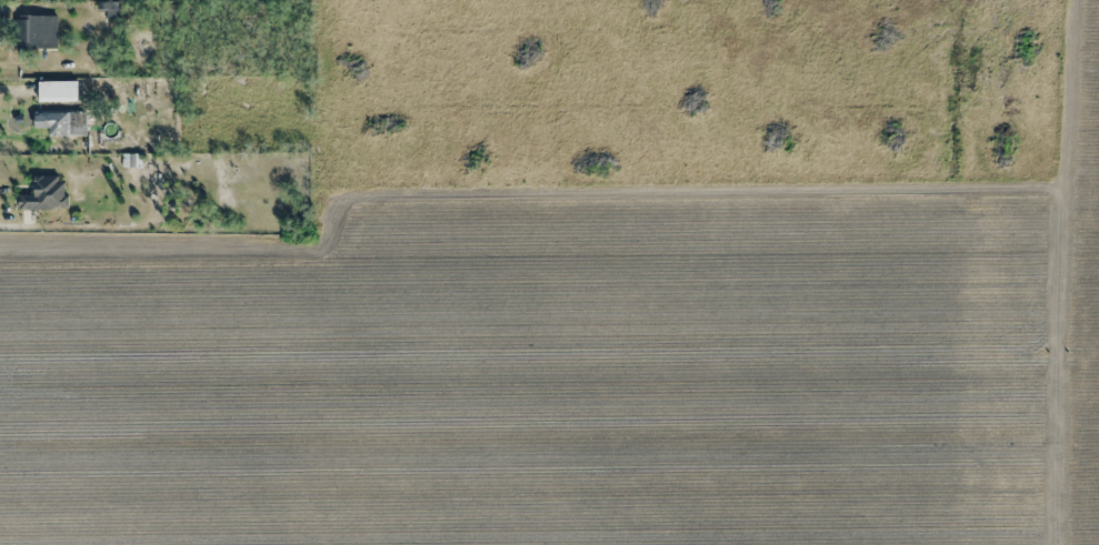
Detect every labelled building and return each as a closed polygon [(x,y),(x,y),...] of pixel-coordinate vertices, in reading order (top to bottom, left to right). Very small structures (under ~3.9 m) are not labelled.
[(56,48),(56,15),(18,15),(18,48),(56,48)] [(77,102),(77,81),(38,81),(38,102),(77,102)] [(48,135),(86,135),(86,113),(34,113),(34,128),(48,128),(48,135)] [(64,210),(64,176),(33,176),(33,194),(19,194),(19,210),(64,210)]
